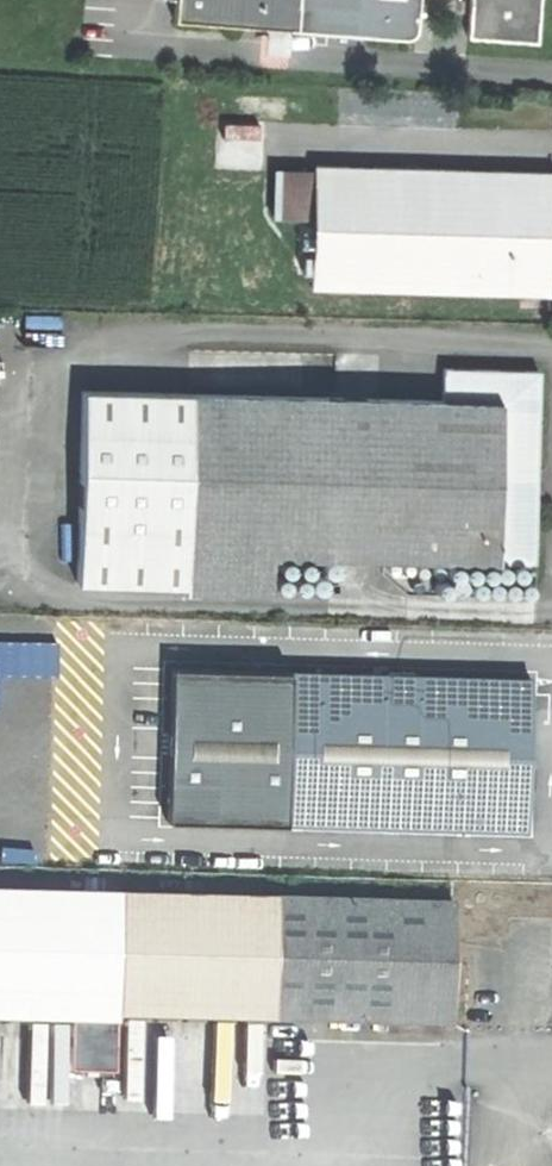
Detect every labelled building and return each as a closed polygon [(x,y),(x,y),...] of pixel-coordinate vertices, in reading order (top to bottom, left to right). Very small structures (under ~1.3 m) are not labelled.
[(302,0),(178,0),(176,24),(411,43),(417,39),(419,34),(421,17),(301,9),(302,0)] [(301,9),(421,17),(422,0),(302,0),(301,9)] [(474,38),(542,42),(545,0),(476,0),(474,38)] [(318,167),(318,177),(316,219),(313,289),(551,296),(551,172),(318,167)] [(316,219),(318,177),(278,175),(276,218),(316,219)] [(442,368),(441,399),(538,402),(539,372),(442,368)] [(191,393),(80,390),(75,584),(185,587),(186,553),(191,393)] [(441,399),(191,393),(186,553),(268,556),(416,560),(535,563),(537,480),(538,402),(441,399)] [(267,589),(268,556),(186,553),(185,587),(267,589)] [(166,819),(284,824),(290,671),(173,665),(166,819)] [(529,681),(290,671),(284,824),(524,834),(527,753),(529,681)] [(0,889),(0,1019),(67,1021),(65,1071),(110,1073),(112,1017),(118,894),(0,889)] [(112,1017),(268,1023),(272,900),(118,894),(112,1017)] [(452,905),(272,900),(268,1023),(369,1025),(450,1028),(451,958),(452,915),(452,905)]
